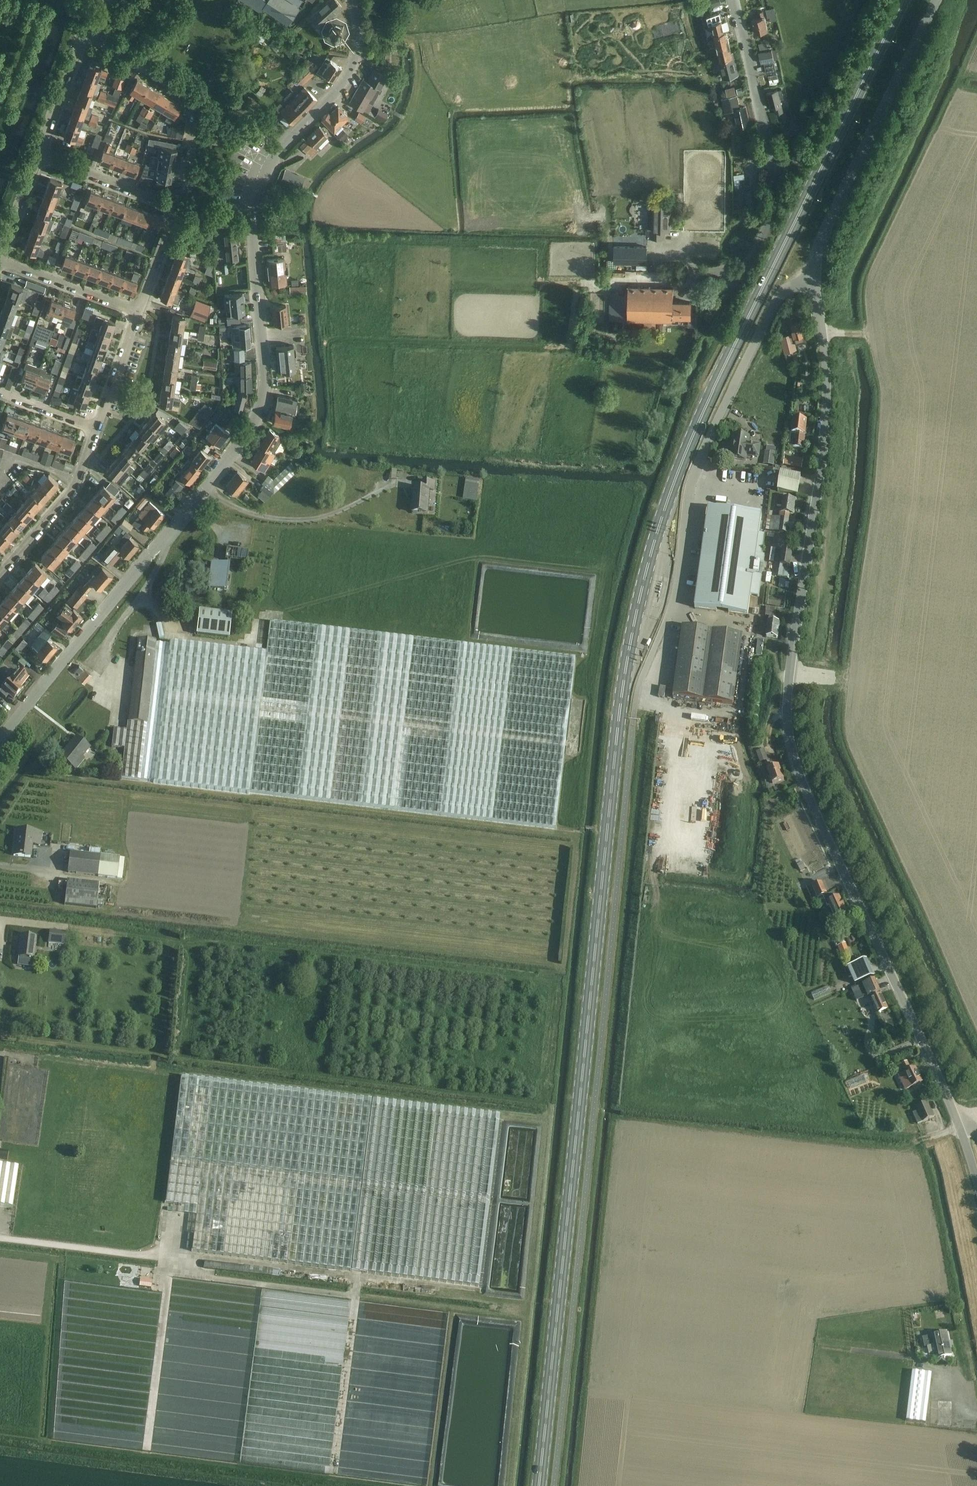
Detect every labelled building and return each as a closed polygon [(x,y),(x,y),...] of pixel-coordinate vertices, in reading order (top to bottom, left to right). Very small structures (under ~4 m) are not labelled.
[(267,1),(268,2),(291,17),(292,18),(304,0),(267,0),(267,1)] [(335,22),(330,16),(341,7),(335,0),(328,0),(310,15),(319,26),(320,25),(323,29),(321,33),(334,42),(339,34),(334,36),(329,34),(328,29),(330,24),(335,22)] [(764,17),(762,11),(757,12),(759,18),(751,20),(755,33),(768,30),(764,17)] [(717,47),(729,44),(726,31),(724,32),(720,13),(707,16),(709,24),(713,23),(715,34),(714,34),(717,47)] [(266,21),(261,28),(267,33),(272,26),(266,21)] [(334,36),(339,34),(342,29),(340,25),(335,22),(330,24),(328,29),(329,34),(334,36)] [(261,28),(254,37),(261,43),(269,34),(267,33),(261,28)] [(729,44),(717,47),(724,77),(739,74),(734,53),(731,53),(729,44)] [(761,63),(764,63),(773,60),(771,50),(758,53),(759,53),(761,63)] [(333,80),(341,67),(330,60),(322,73),(333,80)] [(773,60),(764,63),(766,72),(776,70),(773,60)] [(85,77),(96,81),(99,75),(105,77),(107,72),(101,70),(101,69),(89,65),(85,77)] [(294,76),(294,77),(303,85),(314,74),(312,72),(306,67),(305,65),(304,66),(294,76)] [(357,89),(349,102),(363,110),(367,112),(369,110),(371,106),(372,104),(374,100),(380,89),(387,77),(374,69),(366,82),(362,79),(357,89)] [(115,76),(112,85),(122,89),(125,79),(115,76)] [(85,77),(81,89),(92,93),(96,81),(85,77)] [(141,98),(148,86),(137,79),(130,91),(127,97),(131,100),(135,94),(141,98)] [(261,85),(255,93),(259,96),(265,88),(261,85)] [(152,104),(159,92),(148,86),(141,98),(152,104)] [(734,86),(725,88),(727,96),(736,94),(734,86)] [(279,117),(278,118),(286,125),(288,124),(290,121),(293,124),(316,99),(304,87),(295,96),(288,103),(280,112),(282,113),(280,116),(279,117)] [(76,101),(87,105),(88,105),(90,98),(94,100),(96,95),(92,93),(81,89),(80,89),(76,101)] [(783,110),(780,98),(784,97),(782,89),(767,93),(771,108),(774,107),(775,113),(783,110)] [(100,90),(99,95),(105,98),(117,102),(118,97),(112,94),(107,93),(100,90)] [(163,110),(170,98),(159,92),(152,104),(163,110)] [(99,96),(97,100),(104,103),(114,107),(117,102),(105,98),(99,95),(99,96)] [(740,108),(737,96),(721,99),(724,113),(735,111),(738,127),(749,125),(745,107),(740,108)] [(170,98),(163,110),(168,114),(165,120),(170,122),(173,117),(180,105),(170,98)] [(85,112),(87,105),(76,101),(72,113),(83,117),(88,119),(89,113),(85,112)] [(348,117),(337,106),(329,114),(328,113),(322,119),(334,131),(336,133),(343,126),(341,124),(348,117)] [(145,116),(148,110),(143,107),(139,113),(145,116)] [(148,110),(145,116),(150,119),(153,113),(148,110)] [(358,112),(354,119),(366,126),(370,119),(358,112)] [(72,113),(68,124),(79,128),(83,117),(72,113)] [(68,125),(63,137),(75,141),(75,140),(81,143),(83,138),(77,135),(79,129),(79,128),(68,124),(68,125)] [(172,126),(170,136),(181,137),(182,127),(172,126)] [(311,157),(318,150),(315,147),(328,135),(319,126),(299,146),(311,157)] [(342,128),(336,135),(342,141),(348,134),(342,128)] [(149,138),(148,143),(155,144),(154,148),(158,149),(157,156),(174,159),(176,148),(175,148),(176,143),(149,138)] [(94,153),(97,145),(89,142),(86,150),(94,153)] [(111,166),(115,154),(109,152),(111,145),(106,143),(105,145),(103,150),(99,161),(111,166)] [(123,170),(127,159),(115,154),(111,166),(123,170)] [(143,170),(141,175),(153,178),(156,178),(168,181),(170,181),(172,170),(174,159),(157,156),(155,167),(145,165),(145,166),(143,170)] [(127,159),(123,170),(134,175),(139,163),(127,159)] [(284,171),(280,181),(299,189),(303,179),(291,174),(292,172),(285,169),(284,171)] [(744,174),(734,175),(734,180),(735,185),(738,205),(744,204),(744,202),(744,197),(742,184),(740,184),(740,180),(742,179),(745,179),(744,174)] [(46,190),(57,194),(61,183),(50,179),(46,190)] [(747,203),(759,201),(757,189),(745,191),(747,203)] [(53,206),(57,194),(46,190),(41,202),(53,206)] [(98,206),(103,195),(90,190),(86,202),(84,208),(89,210),(91,204),(98,206)] [(110,211),(114,200),(103,195),(98,206),(110,211)] [(121,215),(126,204),(114,200),(110,211),(121,215)] [(48,219),(53,206),(41,202),(37,214),(48,219)] [(670,230),(670,204),(653,203),(653,205),(648,204),(648,229),(647,228),(647,237),(665,237),(665,230),(670,230)] [(133,220),(138,208),(126,204),(121,215),(133,220)] [(145,224),(149,213),(138,208),(133,220),(145,224)] [(149,213),(145,224),(157,229),(161,218),(149,213)] [(53,220),(48,219),(37,214),(33,226),(44,230),(48,232),(53,220)] [(64,225),(69,227),(72,220),(66,218),(64,225)] [(64,225),(60,223),(58,226),(63,228),(61,231),(67,233),(69,227),(64,225)] [(228,231),(227,223),(213,224),(213,236),(224,235),(225,245),(223,245),(223,250),(225,250),(226,260),(237,259),(234,231),(228,231)] [(40,241),(44,230),(33,226),(28,238),(40,241)] [(100,235),(102,230),(95,227),(93,233),(100,235)] [(102,230),(100,235),(108,238),(110,233),(102,230)] [(85,240),(87,235),(79,232),(77,237),(85,240)] [(87,235),(85,240),(92,243),(94,238),(87,235)] [(275,251),(286,251),(285,235),(274,236),(275,251)] [(124,244),(125,239),(118,236),(116,241),(123,244),(124,244)] [(37,249),(40,241),(28,238),(24,250),(35,254),(42,256),(44,251),(37,249)] [(124,244),(123,244),(131,247),(133,242),(125,239),(124,244)] [(108,249),(110,244),(103,241),(101,246),(108,249)] [(110,244),(108,249),(115,252),(118,247),(110,244)] [(647,263),(647,247),(614,246),(614,262),(647,263)] [(174,261),(185,265),(188,267),(191,261),(187,260),(189,253),(178,249),(174,261)] [(73,271),(78,259),(65,254),(61,266),(73,271)] [(85,275),(90,264),(78,259),(73,271),(85,275)] [(283,269),(283,266),(285,266),(284,259),(268,261),(270,282),(285,281),(284,269),(283,269)] [(180,277),(185,265),(174,261),(169,273),(180,277)] [(97,280),(102,268),(90,264),(85,275),(97,280)] [(206,267),(204,273),(214,276),(213,270),(206,267)] [(109,284),(113,272),(102,268),(97,280),(109,284)] [(120,288),(125,277),(113,272),(109,284),(120,288)] [(125,277),(120,288),(132,293),(137,281),(136,281),(139,275),(133,273),(131,279),(125,277)] [(176,289),(180,277),(169,273),(165,285),(176,289)] [(198,284),(200,277),(195,275),(192,282),(198,284)] [(36,283),(33,290),(43,294),(46,286),(36,283)] [(6,296),(18,300),(23,289),(11,284),(6,296)] [(182,291),(176,289),(165,285),(160,297),(172,301),(178,303),(182,291)] [(691,317),(691,301),(673,301),(673,287),(628,286),(628,294),(610,294),(609,321),(627,322),(627,320),(644,321),(644,329),(656,329),(656,321),(679,322),(678,317),(691,317)] [(193,296),(196,289),(190,287),(188,294),(193,296)] [(245,313),(243,301),(244,299),(244,295),(243,294),(242,293),(224,295),(226,310),(230,310),(230,314),(245,313)] [(14,312),(18,300),(6,296),(2,308),(14,312)] [(54,313),(59,315),(63,304),(51,299),(44,317),(51,320),(54,313)] [(205,321),(211,306),(195,300),(190,315),(205,321)] [(63,304),(59,315),(65,317),(62,324),(69,326),(75,308),(63,304)] [(274,324),(287,323),(285,304),(272,306),(274,324)] [(92,315),(94,310),(93,309),(85,306),(83,312),(92,315)] [(14,312),(2,308),(0,314),(0,321),(9,324),(14,312)] [(240,314),(226,315),(226,316),(226,322),(227,323),(241,321),(240,314)] [(99,330),(111,334),(115,322),(96,315),(94,321),(101,324),(99,330)] [(171,328),(183,330),(185,317),(173,315),(171,328)] [(795,321),(794,316),(787,318),(788,323),(791,322),(796,344),(807,341),(801,319),(795,321)] [(26,330),(31,332),(35,320),(28,318),(26,323),(28,324),(26,330)] [(9,324),(0,321),(0,334),(5,336),(9,337),(11,332),(7,331),(9,324)] [(33,333),(32,336),(40,340),(45,327),(37,324),(33,333)] [(198,332),(204,333),(205,326),(200,325),(199,329),(195,328),(194,331),(198,332)] [(232,345),(251,344),(249,325),(231,327),(232,345)] [(74,335),(80,337),(83,330),(77,328),(74,335)] [(111,334),(99,330),(92,328),(90,333),(88,339),(106,346),(111,334)] [(182,337),(183,330),(171,328),(169,340),(181,342),(186,343),(187,338),(182,337)] [(26,344),(31,332),(26,330),(22,339),(20,339),(19,341),(26,344)] [(66,349),(70,339),(70,337),(62,334),(58,346),(66,349)] [(785,352),(796,349),(792,334),(781,337),(785,352)] [(77,344),(80,337),(74,335),(72,341),(77,344)] [(102,358),(106,346),(88,339),(85,345),(92,348),(90,354),(102,358)] [(41,340),(39,346),(46,349),(48,343),(41,340)] [(179,355),(181,342),(169,340),(167,353),(179,355)] [(278,372),(295,370),(293,345),(276,347),(278,372)] [(16,354),(22,356),(25,349),(19,347),(16,354)] [(229,361),(245,360),(244,349),(229,349),(229,361)] [(66,358),(71,360),(74,353),(68,351),(66,358)] [(90,354),(83,351),(81,357),(88,360),(86,366),(98,370),(102,358),(90,354)] [(22,356),(16,354),(13,353),(10,359),(20,363),(22,356)] [(177,367),(179,355),(167,353),(165,365),(177,367)] [(69,367),(71,360),(66,358),(63,365),(69,367)] [(57,374),(61,361),(55,359),(54,364),(51,372),(57,374)] [(33,386),(40,366),(26,362),(23,368),(25,369),(21,382),(33,386)] [(239,377),(251,377),(251,362),(234,364),(235,372),(240,372),(240,377),(236,377),(236,378),(239,377)] [(14,377),(18,367),(12,365),(9,375),(14,377)] [(175,380),(177,367),(165,365),(163,378),(175,380)] [(40,366),(33,386),(45,391),(50,378),(52,374),(45,371),(46,368),(40,366)] [(94,382),(98,370),(86,366),(82,377),(82,378),(94,382)] [(57,382),(63,384),(65,377),(59,375),(57,382)] [(82,378),(82,377),(77,376),(76,380),(80,382),(78,389),(89,394),(94,382),(82,378)] [(239,377),(236,378),(236,385),(238,385),(238,391),(239,391),(233,410),(241,412),(247,391),(251,391),(251,377),(239,377)] [(173,392),(175,380),(163,378),(161,390),(173,392)] [(61,391),(63,384),(57,382),(55,389),(61,391)] [(89,394),(78,389),(73,401),(75,402),(85,406),(89,394)] [(172,399),(173,392),(161,390),(159,403),(171,404),(170,409),(178,410),(180,400),(172,399)] [(294,414),(297,398),(276,395),(273,416),(272,416),(271,419),(272,420),(272,423),(289,426),(291,413),(294,414)] [(188,422),(199,428),(213,411),(213,410),(204,403),(188,422)] [(157,430),(160,433),(169,423),(155,412),(147,422),(157,430)] [(13,431),(18,417),(7,413),(1,427),(8,430),(6,435),(11,437),(13,431)] [(214,413),(210,418),(215,421),(218,417),(214,413)] [(24,435),(30,421),(18,417),(13,431),(24,435)] [(806,434),(807,419),(793,417),(792,431),(789,431),(788,446),(804,447),(805,434),(806,434)] [(35,439),(41,425),(30,421),(24,435),(35,439)] [(147,422),(139,431),(148,439),(157,430),(147,422)] [(182,423),(177,430),(181,433),(187,427),(182,423)] [(219,446),(229,433),(216,423),(206,436),(209,439),(207,442),(213,448),(216,444),(219,446)] [(47,443),(52,429),(41,425),(35,439),(47,443)] [(58,447),(63,433),(52,429),(47,443),(58,447)] [(260,446),(250,462),(254,464),(253,466),(259,469),(260,468),(264,471),(270,461),(276,452),(280,454),(287,443),(282,439),(282,438),(269,429),(259,445),(260,446)] [(140,449),(148,439),(139,431),(131,441),(140,449)] [(63,433),(58,447),(69,451),(74,437),(63,433)] [(759,458),(760,444),(749,442),(750,437),(734,435),(731,458),(747,460),(747,457),(759,458)] [(132,458),(140,449),(131,441),(123,450),(132,458)] [(8,444),(6,450),(14,453),(17,447),(8,444)] [(160,449),(165,453),(170,448),(165,444),(160,449)] [(29,458),(31,452),(23,449),(21,455),(29,458)] [(157,463),(165,453),(160,449),(152,459),(157,463)] [(174,451),(170,455),(173,458),(177,454),(177,453),(178,452),(175,449),(174,451)] [(128,463),(132,458),(123,450),(114,460),(130,473),(134,468),(128,463)] [(202,468),(210,457),(200,450),(192,461),(202,468)] [(773,466),(775,453),(770,452),(764,451),(762,465),(773,466)] [(31,452),(29,458),(37,461),(39,455),(31,452)] [(803,461),(790,459),(790,461),(785,460),(784,465),(802,468),(803,461)] [(53,460),(51,466),(63,470),(65,464),(53,460)] [(119,485),(130,473),(114,460),(106,470),(115,477),(113,480),(119,485)] [(144,468),(149,472),(153,467),(149,463),(144,468)] [(189,485),(200,471),(191,463),(180,477),(178,475),(175,479),(165,493),(172,498),(182,485),(185,481),(189,485)] [(140,482),(149,472),(144,468),(139,474),(136,478),(140,482)] [(236,493),(247,479),(237,471),(225,485),(227,487),(226,489),(232,494),(234,492),(236,493)] [(797,494),(801,476),(781,473),(778,491),(797,494)] [(40,484),(50,493),(58,483),(48,475),(40,484)] [(466,479),(465,485),(479,487),(480,481),(466,479)] [(435,491),(435,482),(421,481),(421,488),(413,488),(411,512),(428,514),(430,491),(435,491)] [(42,502),(50,493),(40,484),(32,493),(42,502)] [(264,484),(260,489),(269,496),(273,492),(264,484)] [(96,494),(107,504),(112,499),(114,500),(117,497),(115,495),(104,485),(96,494)] [(34,511),(42,502),(32,493),(24,502),(34,511)] [(138,501),(135,505),(140,509),(150,497),(145,493),(138,501)] [(99,513),(107,504),(96,494),(88,504),(99,513)] [(794,515),(794,510),(796,499),(783,498),(783,497),(778,497),(776,507),(781,507),(781,512),(780,512),(779,517),(767,516),(765,530),(787,533),(789,514),(794,515)] [(8,511),(12,507),(6,502),(3,506),(8,511)] [(26,520),(34,511),(24,502),(16,511),(26,520)] [(154,528),(165,515),(149,502),(138,516),(132,523),(139,529),(141,526),(146,531),(150,525),(154,528)] [(91,522),(99,513),(88,504),(80,512),(91,522)] [(122,506),(117,511),(123,515),(127,510),(122,506)] [(762,555),(764,534),(759,533),(761,515),(709,508),(704,543),(699,542),(698,549),(703,550),(698,588),(696,607),(748,614),(751,595),(759,597),(765,555),(762,555)] [(18,529),(26,520),(16,511),(8,520),(18,529)] [(116,523),(123,515),(117,511),(111,519),(116,523)] [(84,531),(91,522),(80,512),(72,521),(84,531)] [(128,532),(134,526),(124,518),(119,525),(128,532)] [(10,538),(18,529),(8,520),(0,529),(10,538)] [(76,540),(84,531),(72,521),(65,530),(76,540)] [(100,531),(106,536),(112,528),(106,524),(100,531)] [(118,536),(123,529),(118,525),(113,532),(118,536)] [(0,529),(0,545),(2,547),(10,538),(0,529)] [(68,548),(76,540),(65,530),(57,539),(68,548)] [(99,543),(106,536),(100,531),(93,539),(99,543)] [(128,558),(139,546),(128,538),(119,549),(113,544),(103,557),(112,565),(122,553),(128,558)] [(60,557),(68,548),(57,539),(49,548),(60,557)] [(93,551),(99,543),(93,539),(87,546),(93,551)] [(86,559),(93,551),(87,546),(80,554),(86,559)] [(52,566),(60,557),(49,548),(41,557),(52,566)] [(247,563),(248,553),(226,549),(224,560),(247,563)] [(790,567),(793,551),(783,549),(780,565),(778,577),(788,578),(789,567),(790,567)] [(70,566),(75,570),(81,564),(76,559),(70,566)] [(212,564),(211,564),(212,561),(211,561),(207,597),(208,589),(209,589),(208,596),(225,598),(229,566),(212,564)] [(27,573),(39,582),(46,573),(35,563),(27,573)] [(70,577),(75,570),(70,566),(64,573),(70,577)] [(101,590),(112,577),(102,568),(95,576),(93,575),(87,582),(89,584),(91,582),(101,590)] [(31,591),(39,582),(27,573),(20,581),(31,591)] [(23,600),(31,591),(20,581),(12,590),(23,600)] [(77,587),(67,600),(77,608),(83,601),(87,595),(86,594),(92,586),(89,584),(87,582),(87,581),(82,587),(80,585),(77,587)] [(49,591),(54,595),(59,589),(54,585),(49,591)] [(15,609),(23,600),(12,590),(4,599),(15,609)] [(48,602),(54,595),(49,591),(43,598),(48,602)] [(15,609),(4,599),(0,604),(0,611),(8,618),(15,609)] [(83,601),(77,608),(81,611),(87,604),(83,601)] [(33,609),(38,613),(44,607),(39,602),(33,609)] [(82,616),(79,613),(75,610),(73,608),(65,602),(56,612),(61,616),(64,618),(61,622),(71,630),(82,616)] [(778,638),(780,622),(774,621),(775,617),(776,608),(766,607),(765,616),(769,616),(766,636),(778,638)] [(32,620),(38,613),(33,609),(27,615),(32,620)] [(228,638),(231,614),(199,611),(196,635),(228,638)] [(18,626),(23,631),(31,622),(25,618),(18,626)] [(62,638),(69,630),(58,621),(51,629),(62,638)] [(575,658),(269,622),(266,653),(193,644),(170,642),(170,645),(156,643),(156,642),(138,640),(135,664),(128,722),(127,722),(126,730),(115,729),(113,729),(111,747),(124,748),(121,778),(555,828),(575,658)] [(15,640),(23,631),(18,626),(10,635),(15,640)] [(683,626),(673,695),(733,704),(743,635),(683,626)] [(52,634),(45,628),(31,645),(37,650),(36,651),(46,660),(57,646),(51,641),(52,639),(50,637),(53,634),(53,633),(52,634)] [(8,649),(15,640),(10,635),(2,644),(8,649)] [(8,649),(2,644),(0,647),(0,654),(4,658),(9,652),(7,650),(8,649)] [(22,658),(18,664),(24,668),(28,663),(22,658)] [(78,674),(84,668),(79,664),(74,670),(78,674)] [(22,690),(19,688),(28,678),(18,670),(0,693),(0,694),(5,698),(8,695),(14,699),(22,690)] [(664,697),(666,687),(660,685),(658,696),(664,697)] [(76,769),(84,759),(82,757),(89,748),(76,737),(60,757),(76,769)] [(760,762),(768,759),(764,749),(757,751),(760,762)] [(772,768),(769,761),(765,763),(772,783),(784,779),(779,765),(772,768)] [(41,847),(42,833),(16,830),(13,856),(31,858),(32,846),(41,847)] [(121,877),(123,857),(100,856),(71,853),(69,873),(100,875),(121,877)] [(96,908),(99,884),(67,881),(64,905),(96,908)] [(820,883),(813,886),(815,891),(818,897),(823,895),(824,896),(827,905),(829,905),(835,918),(842,914),(846,913),(839,897),(837,898),(834,892),(828,894),(827,893),(822,882),(820,883)] [(63,945),(64,932),(50,930),(48,943),(63,945)] [(34,959),(36,937),(20,936),(18,957),(34,959)] [(843,939),(834,942),(836,947),(838,946),(845,943),(843,939)] [(843,960),(851,956),(846,943),(845,943),(838,946),(843,960)] [(298,956),(296,968),(310,970),(311,958),(298,956)] [(855,984),(874,976),(867,960),(848,968),(855,984)] [(875,978),(862,984),(863,985),(865,990),(868,996),(870,995),(871,997),(878,1013),(888,1009),(881,993),(880,991),(881,990),(875,978)] [(905,1072),(898,1075),(905,1090),(912,1087),(923,1082),(916,1067),(911,1069),(908,1062),(902,1064),(905,1072)] [(479,1287),(499,1116),(181,1076),(165,1203),(197,1207),(192,1252),(205,1253),(351,1271),(479,1287)] [(917,1124),(923,1121),(934,1117),(927,1102),(917,1107),(918,1110),(913,1113),(917,1124)] [(8,1151),(0,1150),(0,1159),(7,1160),(8,1151)] [(19,1167),(0,1165),(0,1206),(13,1208),(19,1167)] [(203,1266),(203,1268),(243,1273),(244,1265),(204,1261),(203,1266)] [(139,1286),(147,1287),(151,1287),(151,1285),(152,1280),(140,1279),(139,1286)] [(932,1335),(922,1337),(924,1348),(927,1347),(929,1354),(936,1352),(937,1358),(952,1355),(946,1332),(932,1335)] [(925,1423),(932,1374),(912,1371),(905,1420),(925,1423)]
